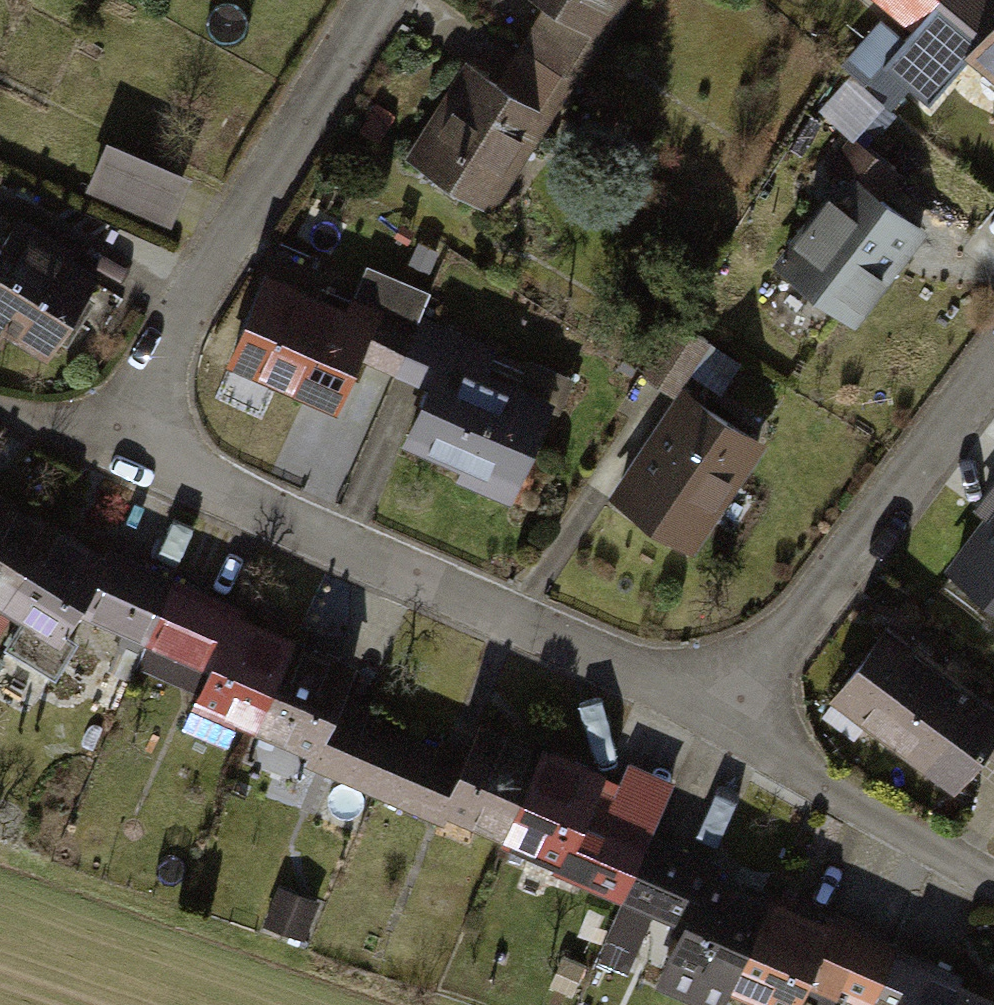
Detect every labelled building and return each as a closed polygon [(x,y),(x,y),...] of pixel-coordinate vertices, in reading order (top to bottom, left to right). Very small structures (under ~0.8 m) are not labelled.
[(554,9),(596,35),(617,0),(539,0),(554,9)] [(907,8),(914,0),(898,0),(907,8)] [(554,9),(526,56),(568,81),(596,35),(554,9)] [(972,52),(993,71),(993,27),(972,52)] [(568,81),(526,56),(504,92),(545,118),(568,81)] [(488,211),(545,118),(504,92),(465,68),(407,161),(488,211)] [(850,134),(881,109),(860,84),(829,109),(850,134)] [(89,191),(175,227),(195,180),(108,145),(89,191)] [(853,189),(788,268),(857,325),(923,246),(853,189)] [(0,298),(0,322),(68,362),(104,301),(26,254),(0,298)] [(370,344),(265,303),(232,387),(337,428),(370,344)] [(649,372),(674,397),(701,370),(721,390),(741,369),(696,324),(649,372)] [(453,367),(417,448),(519,493),(556,412),(453,367)] [(693,395),(625,500),(692,543),(760,439),(693,395)] [(51,537),(0,508),(0,609),(8,613),(51,537)] [(955,567),(993,598),(993,518),(955,567)] [(61,643),(104,567),(51,537),(8,613),(61,643)] [(218,606),(132,563),(106,614),(192,657),(218,606)] [(364,681),(242,624),(195,725),(233,743),(241,725),(325,764),(364,681)] [(848,705),(956,787),(993,737),(993,727),(890,649),(848,705)] [(456,772),(353,725),(331,774),(434,820),(456,772)] [(515,837),(554,763),(498,734),(459,808),(515,837)] [(571,867),(610,793),(554,763),(515,837),(571,867)] [(620,840),(601,884),(690,922),(660,991),(693,1004),(735,1004),(777,907),(620,840)] [(784,906),(746,996),(768,1004),(808,1004),(820,975),(877,999),(897,953),(784,906)] [(923,973),(911,1004),(993,1004),(993,1000),(923,973)]
